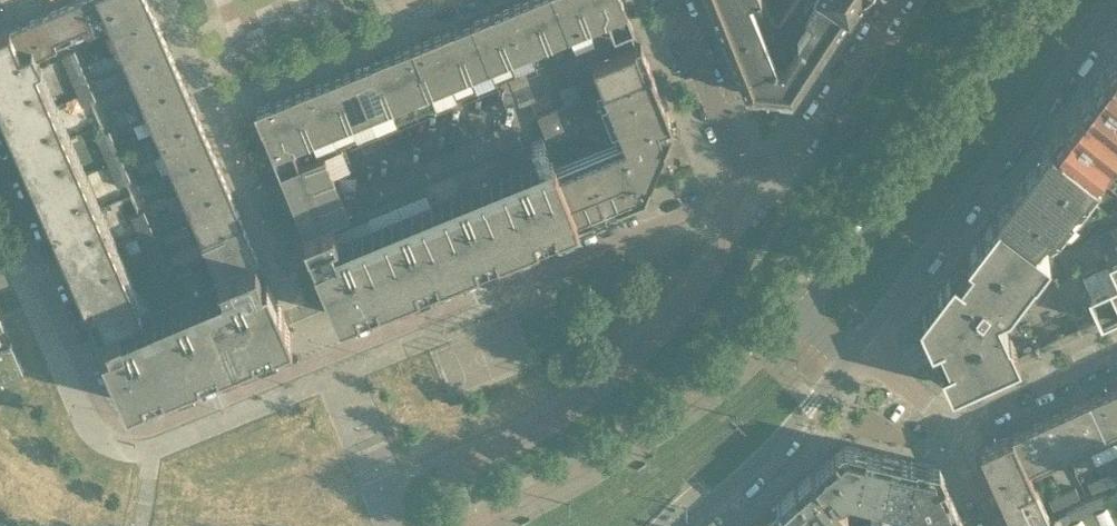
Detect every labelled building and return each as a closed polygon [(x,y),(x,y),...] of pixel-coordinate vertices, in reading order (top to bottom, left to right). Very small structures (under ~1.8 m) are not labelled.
[(73,0),(72,0),(48,10),(63,43),(87,33),(73,0)] [(152,12),(147,0),(73,0),(87,33),(108,24),(125,64),(167,46),(152,12)] [(510,4),(528,50),(548,41),(531,0),(520,0),(510,4)] [(548,41),(568,33),(554,0),(531,0),(548,41)] [(568,33),(588,25),(578,0),(554,0),(568,33)] [(588,25),(607,18),(600,0),(578,0),(588,25)] [(607,18),(614,34),(633,26),(623,0),(600,0),(607,18)] [(765,0),(726,0),(711,6),(729,50),(739,74),(776,60),(766,35),(757,13),(769,8),(765,0)] [(821,49),(849,9),(835,0),(794,0),(780,21),(802,36),(783,65),(777,61),(776,60),(739,74),(746,92),(790,96),(821,49)] [(849,9),(855,0),(835,0),(849,9)] [(510,4),(490,12),(509,57),(528,50),(510,4)] [(63,43),(48,10),(21,22),(36,55),(63,43)] [(490,12),(471,20),(489,66),(509,57),(490,12)] [(471,20),(451,28),(469,74),(489,66),(471,20)] [(0,31),(0,110),(97,335),(105,332),(105,331),(141,316),(142,316),(35,68),(40,66),(36,55),(21,22),(0,31)] [(451,28),(432,36),(450,81),(469,74),(451,28)] [(432,36),(411,44),(429,90),(450,81),(432,36)] [(651,68),(640,42),(592,62),(603,88),(651,68)] [(411,44),(392,52),(411,97),(429,90),(411,44)] [(179,75),(167,46),(125,64),(138,93),(179,75)] [(95,99),(74,50),(61,55),(82,105),(95,99)] [(1103,69),(1116,80),(1116,51),(1103,69)] [(392,52),(371,60),(391,106),(411,97),(392,52)] [(371,60),(352,68),(371,113),(391,106),(371,60)] [(352,68),(333,76),(351,122),(371,113),(352,68)] [(643,192),(669,130),(666,121),(671,119),(651,68),(603,88),(625,142),(559,169),(578,217),(642,191),(643,192)] [(1090,87),(1116,108),(1116,80),(1103,69),(1090,87)] [(192,103),(179,75),(138,93),(150,121),(192,103)] [(333,76),(313,84),(332,130),(351,122),(333,76)] [(558,86),(564,104),(581,97),(574,79),(558,86)] [(313,84),(294,92),(312,138),(332,130),(313,84)] [(1076,105),(1116,136),(1116,108),(1090,87),(1076,105)] [(294,92),(274,100),(292,146),(312,138),(294,92)] [(581,97),(564,104),(536,115),(548,142),(578,130),(583,118),(580,110),(586,108),(581,97)] [(274,100),(254,108),(279,169),(298,161),(292,146),(274,100)] [(207,138),(203,128),(192,103),(150,121),(165,156),(207,138)] [(1063,123),(1108,157),(1116,145),(1116,136),(1076,105),(1063,123)] [(1063,123),(1050,140),(1095,174),(1108,157),(1063,123)] [(130,179),(108,130),(96,135),(117,185),(130,179)] [(179,187),(220,169),(207,138),(165,156),(179,187)] [(1050,140),(1036,158),(1085,195),(1099,177),(1095,174),(1050,140)] [(324,151),(298,161),(279,169),(308,241),(306,242),(312,256),(314,255),(338,315),(578,217),(559,169),(554,158),(336,246),(331,232),(337,230),(333,219),(349,213),(324,151)] [(1036,158),(1023,176),(1071,213),(1085,195),(1036,158)] [(234,202),(220,169),(179,187),(193,220),(234,202)] [(1023,176),(1009,193),(1058,230),(1071,213),(1023,176)] [(1009,193),(996,211),(1037,242),(1037,243),(1045,232),(1049,235),(1058,230),(1009,193)] [(201,238),(242,220),(234,202),(193,220),(201,238)] [(164,260),(143,210),(131,216),(152,265),(164,260)] [(1116,310),(1116,217),(1046,249),(1037,242),(996,211),(919,313),(932,342),(934,341),(939,354),(938,355),(952,386),(1019,355),(1116,310)] [(258,256),(250,238),(242,220),(201,238),(216,274),(218,274),(255,258),(258,256)] [(291,334),(266,274),(262,276),(259,269),(255,258),(218,274),(221,282),(142,316),(141,316),(105,331),(105,332),(97,335),(125,401),(291,334)] [(0,317),(0,379),(22,369),(0,317)] [(1108,388),(1116,408),(1116,384),(1108,388)] [(1108,388),(1088,397),(1109,442),(1116,438),(1116,408),(1108,388)] [(1109,442),(1088,397),(982,446),(980,451),(1014,525),(1029,525),(1060,512),(1059,511),(1110,489),(1116,485),(1116,473),(1115,468),(1087,481),(1090,490),(1080,495),(1075,485),(1047,498),(1051,508),(1047,510),(1032,477),(1109,442)] [(864,448),(843,443),(827,457),(847,480),(846,489),(854,491),(864,448)] [(889,454),(864,448),(854,491),(869,495),(867,504),(877,506),(889,454)] [(915,459),(889,454),(877,506),(887,509),(890,498),(905,501),(915,459)] [(827,457),(811,472),(834,499),(846,489),(847,480),(827,457)] [(938,465),(915,459),(905,501),(907,507),(948,487),(938,465)] [(794,487),(825,522),(828,525),(829,525),(836,519),(833,515),(841,508),(834,499),(811,472),(794,487)] [(777,501),(799,525),(821,525),(825,522),(794,487),(778,501),(777,501)] [(907,507),(912,517),(904,521),(907,525),(919,525),(957,508),(948,487),(907,507)] [(1029,525),(1116,525),(1116,506),(1110,489),(1059,511),(1060,512),(1029,525)] [(777,501),(776,503),(771,508),(770,507),(748,525),(799,525),(777,501)] [(919,525),(966,525),(957,508),(919,525)]
